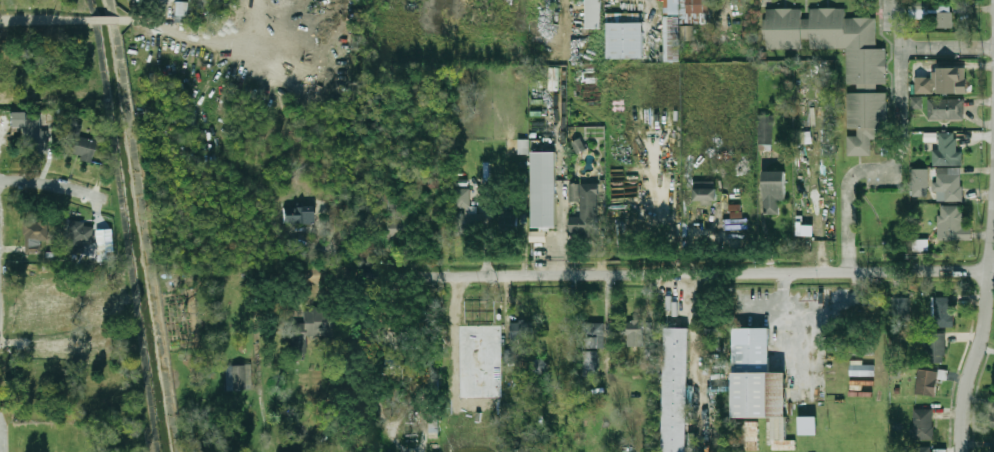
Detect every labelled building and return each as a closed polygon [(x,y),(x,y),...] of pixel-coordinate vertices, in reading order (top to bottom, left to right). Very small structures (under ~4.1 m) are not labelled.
[(601,28),(601,0),(586,0),(586,28),(601,28)] [(664,62),(680,62),(679,0),(663,0),(664,62)] [(686,13),(710,13),(710,0),(686,0),(686,13)] [(175,18),(188,18),(189,2),(175,2),(175,18)] [(911,18),(928,18),(928,3),(911,3),(911,18)] [(855,92),(855,83),(845,83),(845,47),(809,48),(809,38),(799,38),(800,48),(766,48),(766,40),(761,40),(761,18),(765,18),(765,9),(799,8),(799,18),(809,18),(809,8),(843,8),(843,17),(875,17),(875,47),(885,47),(885,83),(875,83),(875,92),(885,92),(885,127),(874,127),(874,138),(869,138),(869,155),(845,155),(845,135),(855,135),(855,127),(845,127),(844,92),(855,92)] [(954,12),(935,12),(935,29),(954,29),(954,12)] [(607,59),(644,59),(644,13),(607,13),(607,59)] [(943,62),(927,62),(927,93),(967,93),(967,71),(943,71),(943,62)] [(922,96),(910,96),(910,108),(922,109),(922,96)] [(963,98),(928,98),(928,119),(963,119),(963,98)] [(53,130),(41,130),(42,113),(11,112),(10,129),(24,130),(23,152),(52,152),(53,130)] [(772,144),(773,115),(759,114),(758,144),(772,144)] [(61,152),(92,161),(97,142),(79,137),(82,126),(69,122),(61,152)] [(957,150),(957,131),(938,131),(938,148),(932,148),(932,165),(962,165),(962,150),(957,150)] [(556,227),(556,151),(532,151),(532,227),(556,227)] [(928,168),(912,168),(912,187),(928,187),(928,168)] [(962,168),(935,168),(935,200),(962,200),(962,168)] [(786,200),(786,171),(764,171),(764,214),(779,214),(779,200),(786,200)] [(599,184),(570,184),(570,235),(599,235),(599,184)] [(469,188),(456,188),(456,206),(469,206),(469,188)] [(718,189),(694,189),(694,204),(718,204),(718,189)] [(740,217),(741,204),(730,204),(729,217),(740,217)] [(406,206),(388,206),(388,240),(406,240),(406,206)] [(939,231),(943,231),(943,238),(959,238),(959,206),(939,206),(939,231)] [(284,223),(314,223),(314,212),(284,212),(284,223)] [(48,241),(48,222),(24,222),(24,252),(40,252),(40,241),(48,241)] [(93,245),(93,223),(68,223),(68,253),(84,253),(84,245),(93,245)] [(796,235),(813,236),(813,225),(797,225),(796,235)] [(95,230),(96,262),(112,262),(112,230),(95,230)] [(914,250),(927,250),(927,240),(914,240),(914,250)] [(909,297),(891,298),(892,323),(909,323),(909,297)] [(953,327),(953,297),(932,297),(932,327),(953,327)] [(293,324),(293,345),(308,346),(308,338),(339,338),(340,309),(304,309),(304,324),(293,324)] [(644,320),(628,320),(627,346),(643,346),(644,320)] [(511,321),(511,338),(533,338),(533,321),(511,321)] [(445,323),(445,352),(465,352),(465,323),(445,323)] [(603,347),(603,323),(583,323),(583,347),(603,347)] [(663,451),(687,451),(688,328),(664,327),(663,451)] [(787,371),(769,371),(769,327),(734,327),(734,417),(773,417),(773,439),(787,439),(787,371)] [(945,332),(926,332),(926,362),(945,362),(945,332)] [(505,363),(516,362),(516,350),(504,350),(505,363)] [(584,375),(597,375),(597,352),(584,352),(584,375)] [(543,371),(540,361),(532,363),(535,373),(543,371)] [(246,390),(246,366),(232,366),(232,390),(246,390)] [(916,394),(935,396),(938,370),(918,369),(916,394)] [(932,439),(932,408),(913,408),(913,439),(932,439)] [(816,435),(816,417),(799,417),(799,435),(816,435)] [(518,436),(509,436),(509,451),(518,451),(518,436)]
